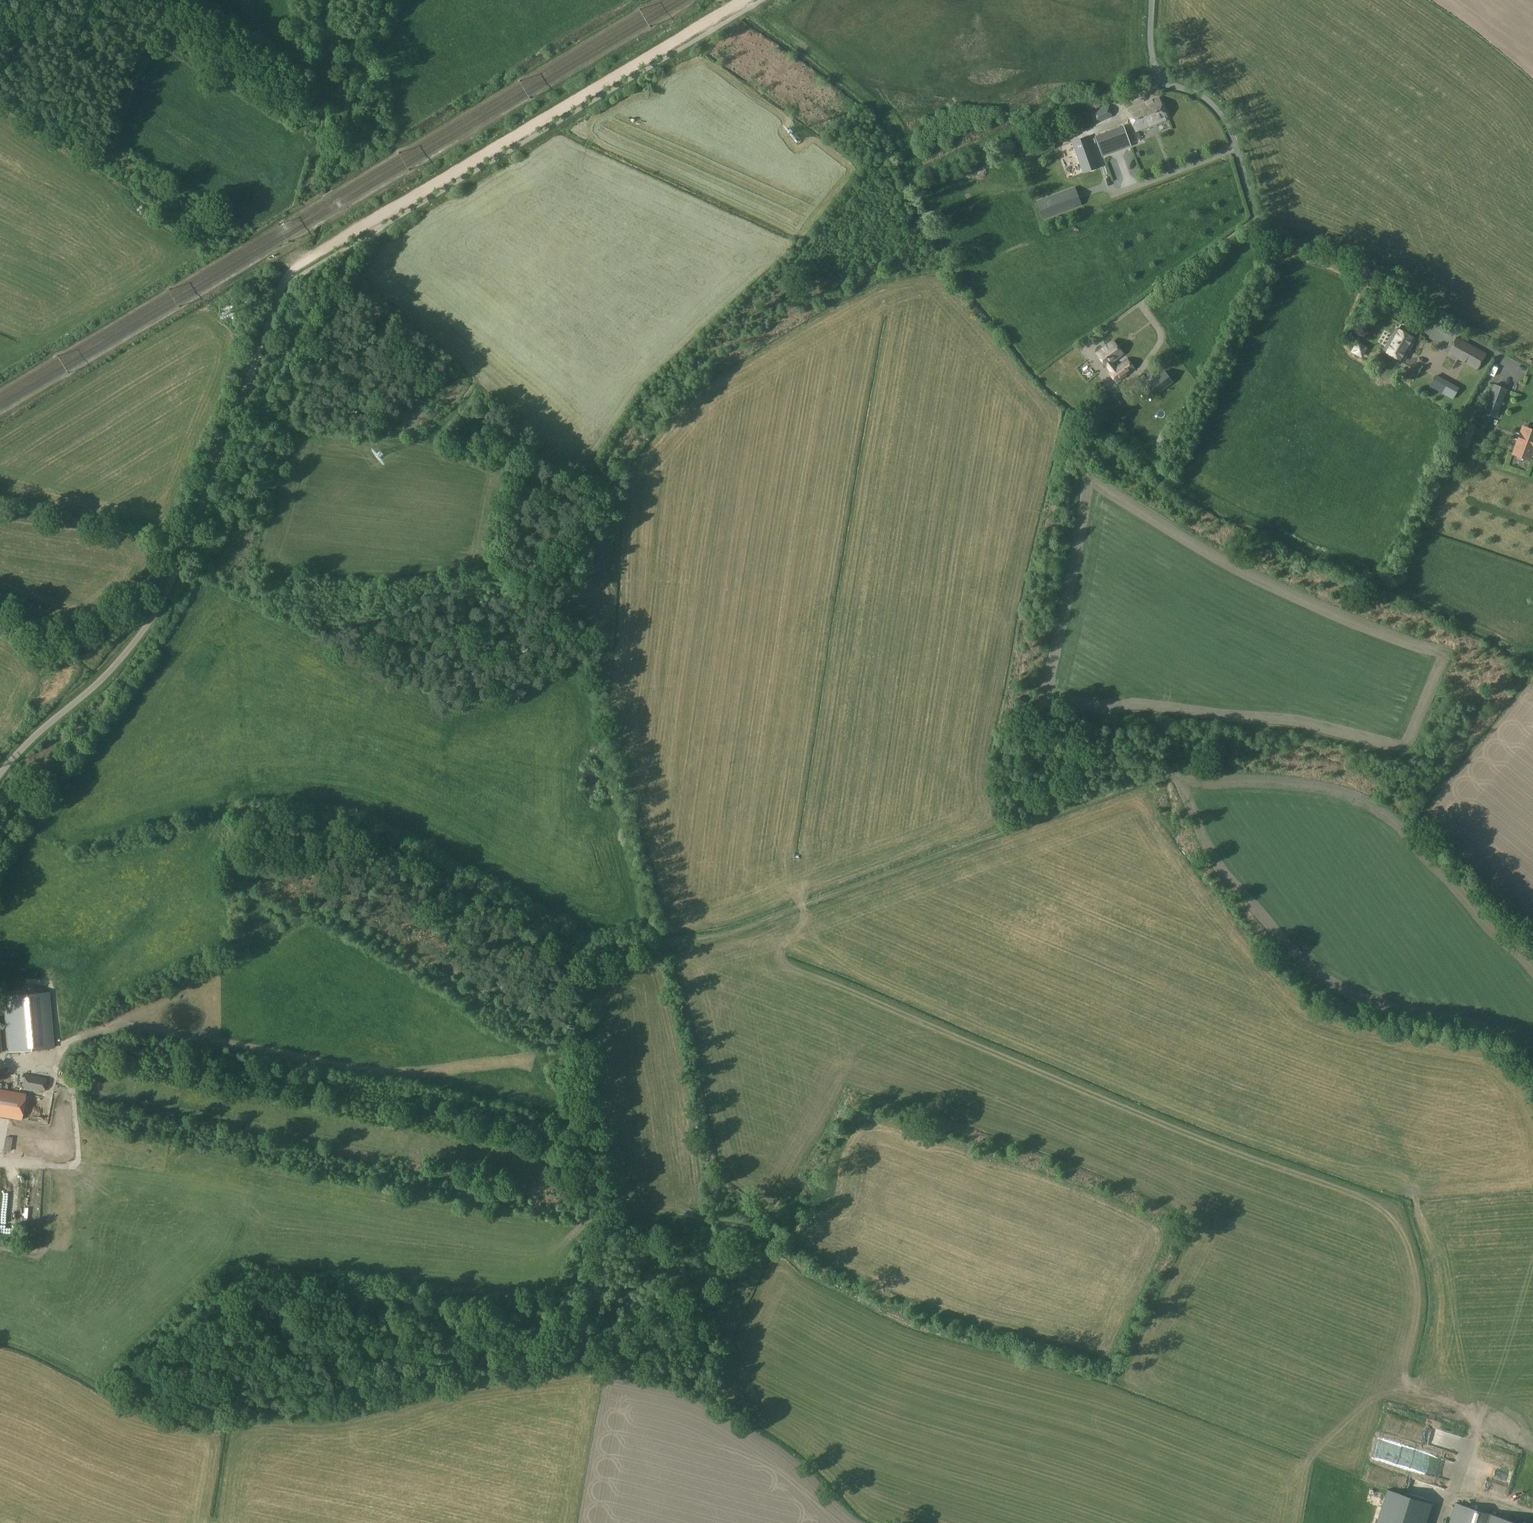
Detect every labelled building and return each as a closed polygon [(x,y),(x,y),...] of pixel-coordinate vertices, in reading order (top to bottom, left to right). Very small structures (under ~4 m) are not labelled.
[(1147,121),(1144,122),(1146,127),(1167,118),(1159,98),(1148,103),(1151,109),(1147,111),(1148,114),(1145,115),(1147,121)] [(1148,103),(1128,112),(1136,132),(1146,127),(1144,122),(1147,121),(1145,115),(1148,114),(1147,111),(1151,109),(1148,103)] [(1107,106),(1103,107),(1091,112),(1095,123),(1112,117),(1107,106)] [(1124,125),(1095,136),(1095,137),(1102,156),(1102,157),(1131,146),(1131,145),(1124,125)] [(1099,166),(1088,135),(1072,141),(1083,173),(1099,166)] [(1078,207),(1071,188),(1042,199),(1049,218),(1078,207)] [(1415,339),(1396,329),(1384,350),(1403,361),(1415,339)] [(1477,369),(1486,353),(1457,337),(1448,353),(1477,369)] [(1360,340),(1352,352),(1362,358),(1370,347),(1360,340)] [(1123,354),(1113,341),(1097,353),(1110,371),(1115,366),(1112,362),(1123,354)] [(1110,371),(1111,372),(1110,373),(1116,382),(1134,368),(1127,359),(1116,367),(1115,366),(1110,371)] [(1054,361),(1046,370),(1054,378),(1063,369),(1054,361)] [(1146,385),(1155,395),(1172,381),(1164,371),(1146,385)] [(1431,383),(1444,390),(1448,382),(1435,374),(1431,383)] [(1496,417),(1506,389),(1494,384),(1484,413),(1496,417)] [(1117,393),(1113,396),(1118,404),(1122,402),(1117,393)] [(1532,447),(1532,431),(1526,428),(1523,434),(1520,433),(1517,441),(1520,442),(1517,451),(1528,455),(1531,446),(1532,447)] [(1171,437),(1161,432),(1156,441),(1166,447),(1171,437)] [(419,939),(429,935),(426,927),(416,932),(419,939)] [(4,995),(8,1052),(54,1048),(49,991),(4,995)] [(24,1073),(22,1087),(44,1091),(47,1077),(24,1073)] [(0,1089),(0,1117),(22,1121),(26,1094),(0,1089)] [(4,1227),(13,1229),(15,1217),(5,1216),(4,1227)] [(1456,1503),(1450,1522),(1518,1522),(1456,1503)]
